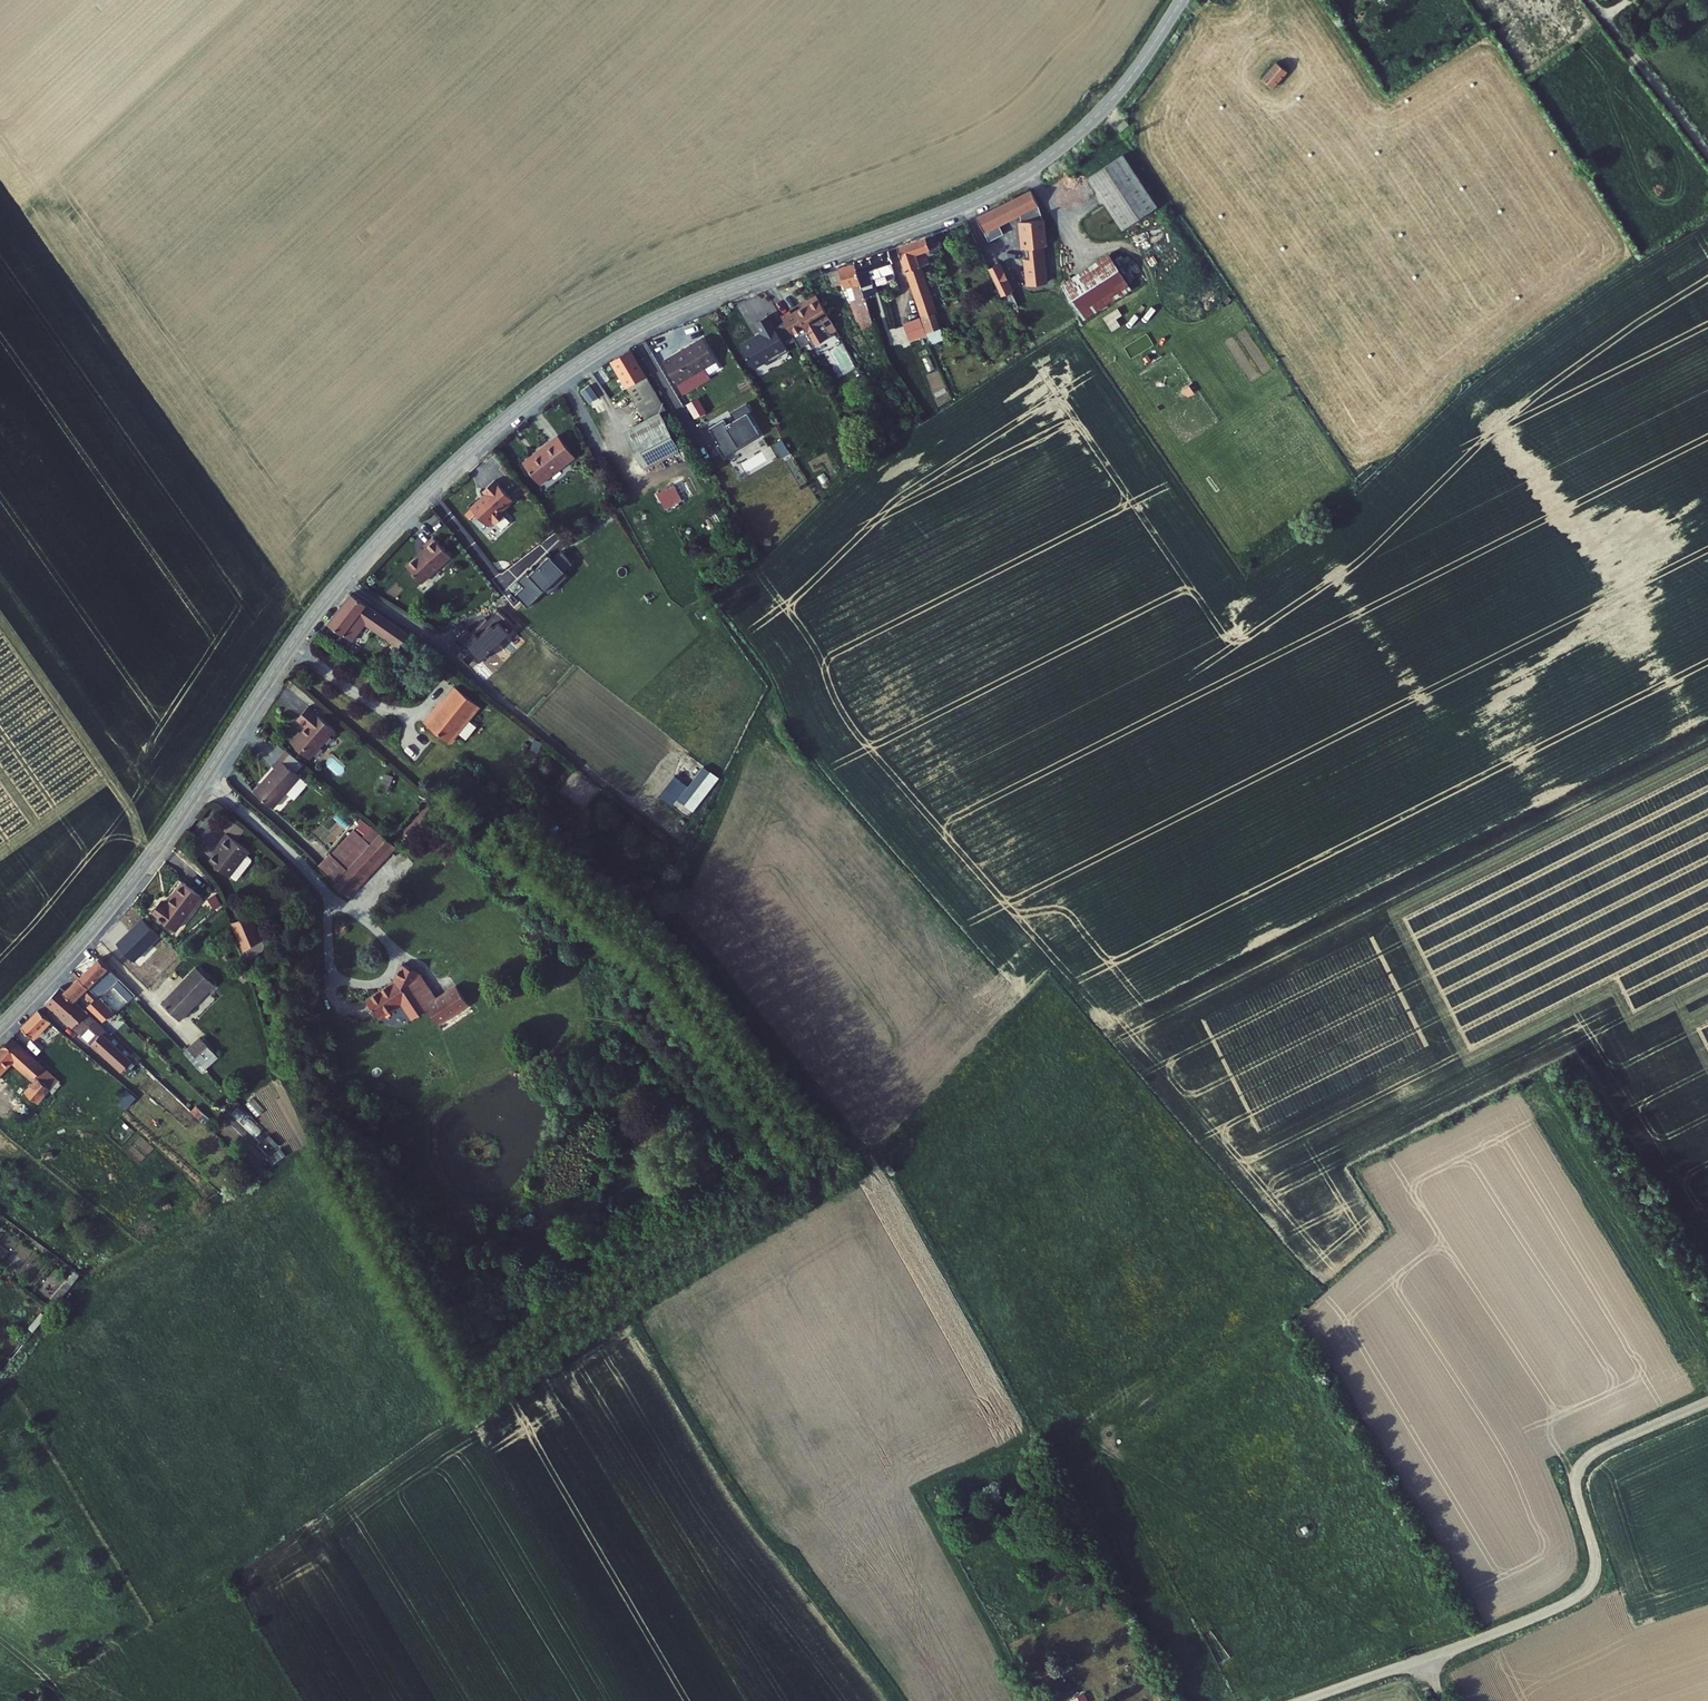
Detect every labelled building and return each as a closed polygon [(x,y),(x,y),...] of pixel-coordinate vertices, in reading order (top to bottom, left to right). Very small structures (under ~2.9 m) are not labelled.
[(1276,61),(1262,79),(1274,89),(1289,71),(1276,61)] [(1126,130),(1130,137),(1135,133),(1131,126),(1126,130)] [(1125,155),(1088,178),(1123,232),(1159,208),(1125,155)] [(982,216),(994,243),(1011,235),(1005,223),(1022,214),(1045,203),(1039,188),(982,216)] [(1022,214),(1025,223),(1049,220),(1045,203),(1022,214)] [(1036,286),(1036,292),(1050,291),(1047,248),(1052,248),(1049,220),(1025,223),(1031,287),(1036,286)] [(904,247),(928,318),(934,337),(946,333),(919,253),(939,246),(935,236),(904,247)] [(899,262),(895,250),(860,262),(861,264),(862,269),(866,284),(867,287),(867,289),(880,285),(878,279),(899,272),(896,262),(899,262)] [(1068,285),(1082,310),(1131,281),(1117,256),(1068,285)] [(862,269),(861,264),(844,268),(845,271),(834,274),(838,288),(849,285),(849,288),(851,288),(862,325),(864,324),(866,332),(878,328),(871,301),(870,299),(867,289),(867,287),(866,284),(862,269)] [(994,269),(1007,300),(1018,295),(1012,283),(1004,264),(994,269)] [(1012,283),(1018,295),(1025,291),(1020,279),(1012,283)] [(883,295),(880,285),(867,289),(870,299),(883,295)] [(839,331),(819,297),(811,302),(812,305),(794,315),(793,313),(784,318),(794,336),(802,349),(812,344),(814,348),(834,336),(833,335),(839,331)] [(777,327),(770,316),(758,323),(764,334),(743,346),(755,368),(777,355),(779,358),(791,352),(788,347),(777,327)] [(915,343),(934,337),(928,318),(909,324),(915,343)] [(794,336),(786,322),(777,327),(788,347),(797,341),(794,336)] [(934,337),(939,349),(951,344),(946,333),(934,337)] [(675,365),(687,385),(727,361),(714,340),(685,357),(686,359),(675,365)] [(859,368),(846,343),(831,352),(847,375),(859,368)] [(634,422),(642,435),(677,414),(640,353),(622,364),(651,412),(634,422)] [(588,394),(593,402),(606,394),(601,387),(588,394)] [(589,404),(597,417),(614,407),(606,394),(593,402),(589,404)] [(755,418),(751,410),(734,420),(739,427),(731,432),(728,427),(714,435),(724,452),(722,453),(729,464),(745,455),(742,451),(751,445),(754,449),(765,442),(751,420),(755,418)] [(640,442),(658,473),(695,450),(676,421),(640,442)] [(627,427),(635,439),(642,435),(634,422),(627,427)] [(535,467),(549,487),(586,461),(570,440),(547,456),(548,457),(535,467)] [(511,512),(521,502),(501,481),(490,493),(493,496),(488,501),(487,500),(478,509),(494,526),(499,521),(503,525),(513,515),(511,512)] [(684,489),(668,498),(675,512),(691,503),(684,489)] [(412,568),(426,585),(457,560),(441,540),(431,549),(434,552),(425,560),(423,558),(412,568)] [(356,597),(343,614),(358,626),(363,619),(371,625),(388,639),(397,628),(356,597)] [(334,625),(356,644),(366,632),(358,626),(343,614),(334,625)] [(358,626),(366,632),(371,625),(363,619),(358,626)] [(412,639),(397,628),(388,639),(398,646),(403,650),(412,639)] [(388,658),(393,662),(403,650),(398,646),(388,658)] [(451,746),(480,709),(456,690),(435,717),(433,716),(425,726),(451,746)] [(339,731),(312,708),(301,721),(311,729),(306,735),(303,734),(294,744),(314,761),(339,731)] [(531,750),(538,752),(541,740),(534,738),(531,750)] [(254,792),(273,808),(300,776),(293,771),(301,762),(286,749),(271,766),(274,768),(254,792)] [(688,785),(677,799),(693,811),(720,777),(709,768),(693,789),(688,785)] [(389,790),(394,775),(384,773),(380,787),(389,790)] [(243,831),(224,815),(215,826),(226,835),(235,842),(243,831)] [(382,834),(366,820),(357,830),(373,845),(382,834)] [(328,825),(317,835),(328,847),(339,836),(328,825)] [(357,830),(356,829),(322,867),(339,882),(373,845),(357,830)] [(337,884),(349,895),(396,843),(384,832),(382,834),(373,845),(339,882),(337,884)] [(209,864),(230,878),(248,852),(225,834),(216,847),(219,850),(209,864)] [(349,895),(353,898),(399,846),(396,843),(349,895)] [(149,917),(154,922),(187,895),(180,889),(161,911),(157,907),(149,917)] [(216,892),(208,896),(214,908),(222,904),(216,892)] [(154,922),(169,934),(196,903),(187,895),(154,922)] [(244,922),(228,933),(243,956),(260,943),(252,930),(250,931),(244,922)] [(99,955),(80,975),(102,996),(108,990),(96,979),(102,973),(114,983),(117,980),(129,993),(135,989),(99,955)] [(462,987),(442,1000),(425,975),(408,966),(400,982),(372,1001),(384,1019),(408,1004),(418,1020),(435,1010),(445,1025),(474,1006),(462,987)] [(167,1000),(184,1017),(212,988),(195,971),(189,977),(191,979),(185,984),(183,982),(167,1000)] [(80,975),(64,993),(74,1002),(82,994),(97,1008),(105,999),(102,996),(80,975)] [(102,1045),(137,1073),(145,1063),(74,1002),(64,993),(58,988),(46,1002),(88,1039),(95,1031),(106,1040),(102,1045)] [(23,1028),(36,1039),(53,1020),(40,1009),(23,1028)] [(195,1046),(208,1059),(219,1048),(206,1035),(195,1046)] [(9,1084),(3,1078),(17,1062),(44,1087),(34,1098),(47,1109),(59,1097),(46,1084),(53,1077),(21,1049),(23,1047),(14,1039),(0,1055),(0,1094),(9,1084)]
